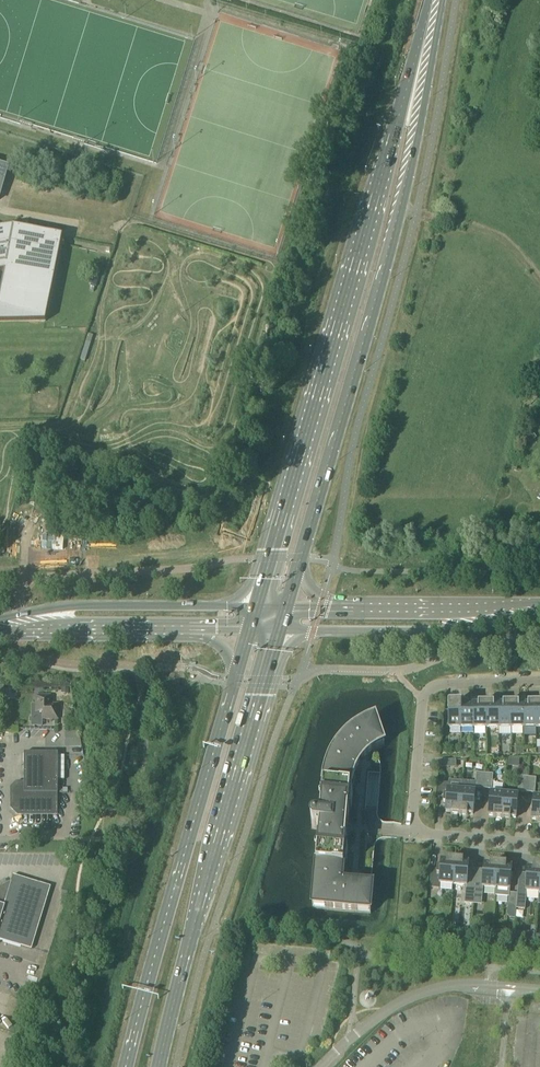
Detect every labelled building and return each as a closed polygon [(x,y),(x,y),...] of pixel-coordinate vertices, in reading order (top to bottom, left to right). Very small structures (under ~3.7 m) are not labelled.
[(62,238),(14,228),(0,230),(0,313),(45,322),(61,245),(62,238)] [(56,704),(49,704),(49,697),(35,697),(35,713),(41,713),(41,720),(56,720),(56,704)] [(461,729),(461,705),(448,705),(448,729),(461,729)] [(469,705),(461,705),(461,729),(473,729),(473,706),(469,706),(469,705)] [(478,706),(473,706),(473,729),(486,729),(486,705),(478,705),(478,706)] [(494,705),(486,705),(486,729),(498,729),(498,706),(494,706),(494,705)] [(503,706),(498,706),(498,729),(511,729),(511,705),(503,705),(503,706)] [(519,705),(511,705),(511,729),(523,729),(523,706),(519,706),(519,705)] [(528,706),(523,706),(523,729),(536,729),(536,705),(528,705),(528,706)] [(312,826),(312,827),(313,827),(313,828),(314,828),(315,828),(319,829),(312,908),(370,913),(373,886),(346,883),(342,879),(344,862),(339,862),(340,851),(345,851),(347,829),(343,829),(343,824),(347,825),(349,803),(345,802),(346,791),(350,792),(351,786),(351,784),(351,781),(352,778),(353,776),(353,775),(354,772),(356,769),(357,766),(359,763),(360,762),(362,760),(364,757),(366,755),(368,754),(370,752),(373,750),(376,748),(378,747),(381,746),(384,745),(375,719),(374,719),(370,721),(366,722),(363,724),(358,727),(354,730),(351,732),(348,735),(345,737),(343,740),(342,741),(339,744),(338,746),(336,748),(334,752),(332,755),(330,758),(329,762),(328,765),(327,768),(326,771),(325,775),(324,779),(323,785),(320,821),(315,821),(314,821),(313,821),(312,822),(312,823),(311,823),(311,824),(311,825),(312,826)] [(80,748),(79,739),(78,739),(78,733),(64,733),(64,739),(65,739),(65,748),(80,748)] [(56,814),(56,798),(56,781),(63,781),(63,757),(56,756),(56,754),(23,754),(22,784),(17,784),(11,789),(11,808),(17,814),(56,814)] [(474,788),(483,789),(484,774),(476,773),(474,788)] [(484,774),(483,789),(491,790),(493,774),(484,774)] [(517,792),(526,793),(527,777),(519,777),(517,792)] [(527,777),(526,793),(534,794),(536,778),(527,777)] [(459,815),(461,790),(448,789),(448,784),(439,783),(437,798),(443,798),(443,804),(446,805),(445,812),(451,813),(451,814),(459,815)] [(461,790),(459,815),(467,815),(467,814),(473,815),(475,791),(461,790)] [(494,818),(502,819),(504,794),(490,793),(488,816),(494,817),(494,818)] [(504,794),(502,819),(510,819),(510,818),(516,819),(518,795),(504,794)] [(539,822),(539,797),(533,797),(531,820),(537,820),(537,822),(539,822)] [(431,869),(431,873),(429,888),(439,889),(439,884),(453,885),(455,860),(447,860),(447,861),(441,860),(440,868),(437,868),(437,870),(431,869)] [(455,860),(453,885),(466,886),(468,863),(463,862),(463,861),(455,860)] [(482,888),(496,889),(498,864),(490,864),(490,865),(484,864),(482,888)] [(498,864),(496,889),(495,896),(508,897),(507,908),(516,909),(517,894),(509,893),(509,890),(511,867),(506,866),(506,865),(498,864)] [(539,893),(539,879),(539,868),(533,867),(533,869),(527,868),(526,876),(524,876),(524,881),(526,881),(525,891),(526,891),(539,893)] [(30,950),(49,887),(12,876),(10,881),(0,887),(0,941),(30,950)] [(517,905),(517,913),(525,913),(525,905),(517,905)] [(526,933),(525,941),(533,942),(534,933),(526,933)]
